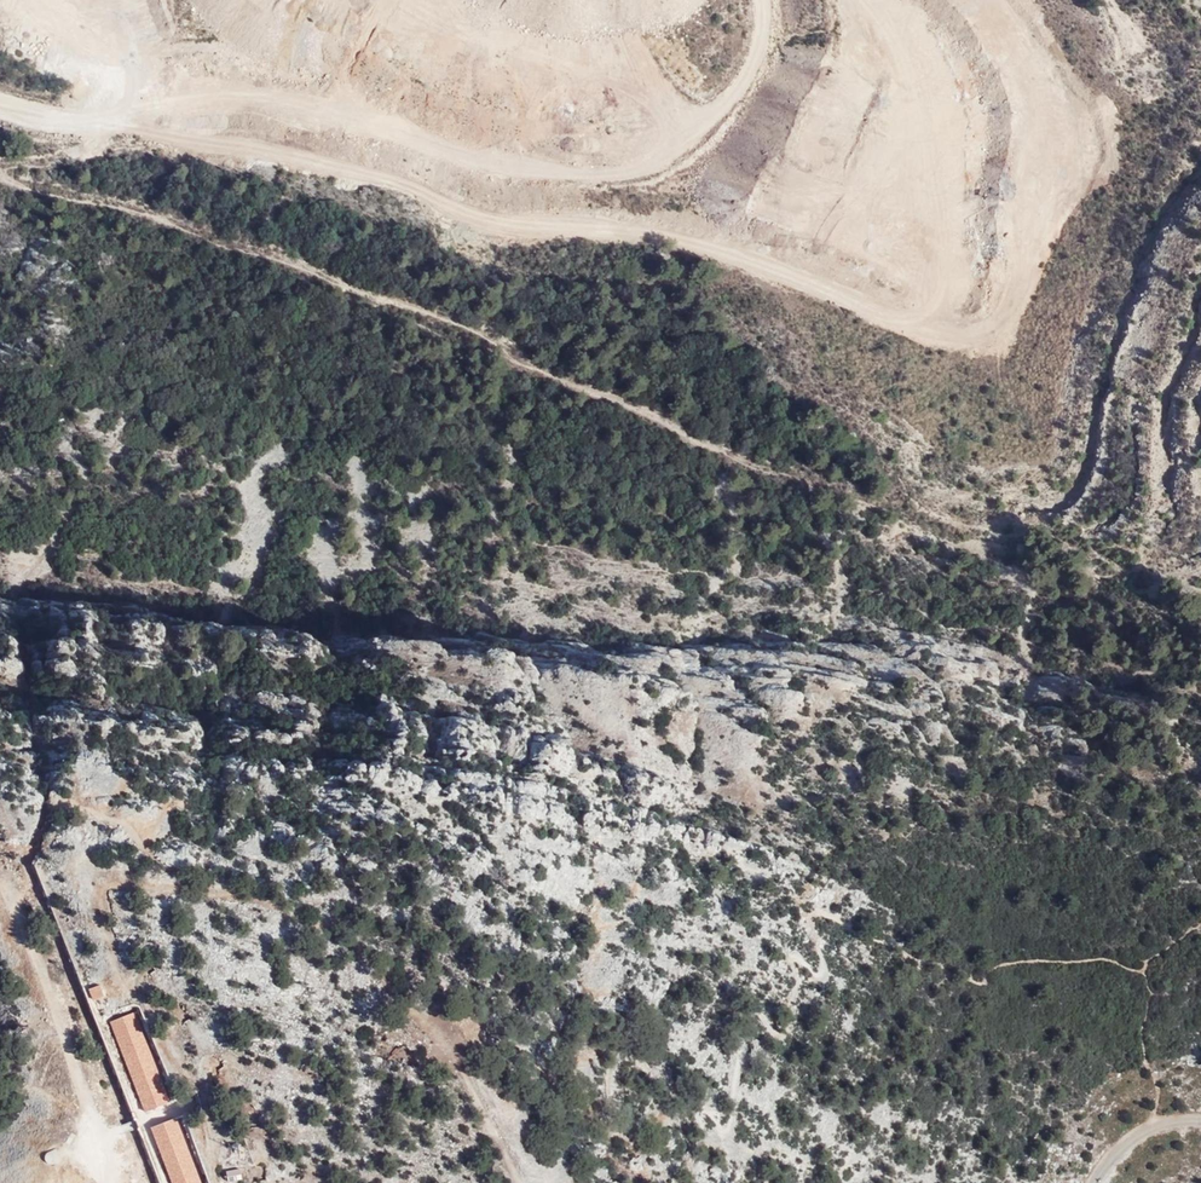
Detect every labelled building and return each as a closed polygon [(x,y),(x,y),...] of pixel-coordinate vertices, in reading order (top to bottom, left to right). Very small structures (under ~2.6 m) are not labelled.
[(98,984),(88,988),(92,999),(102,995),(98,984)] [(135,1013),(110,1022),(144,1111),(168,1102),(135,1013)] [(150,1127),(171,1182),(199,1182),(175,1118),(150,1127)] [(50,1165),(54,1165),(62,1160),(55,1149),(48,1153),(45,1155),(45,1160),(46,1163),(50,1165)] [(239,1168),(225,1170),(226,1181),(240,1180),(239,1168)]
